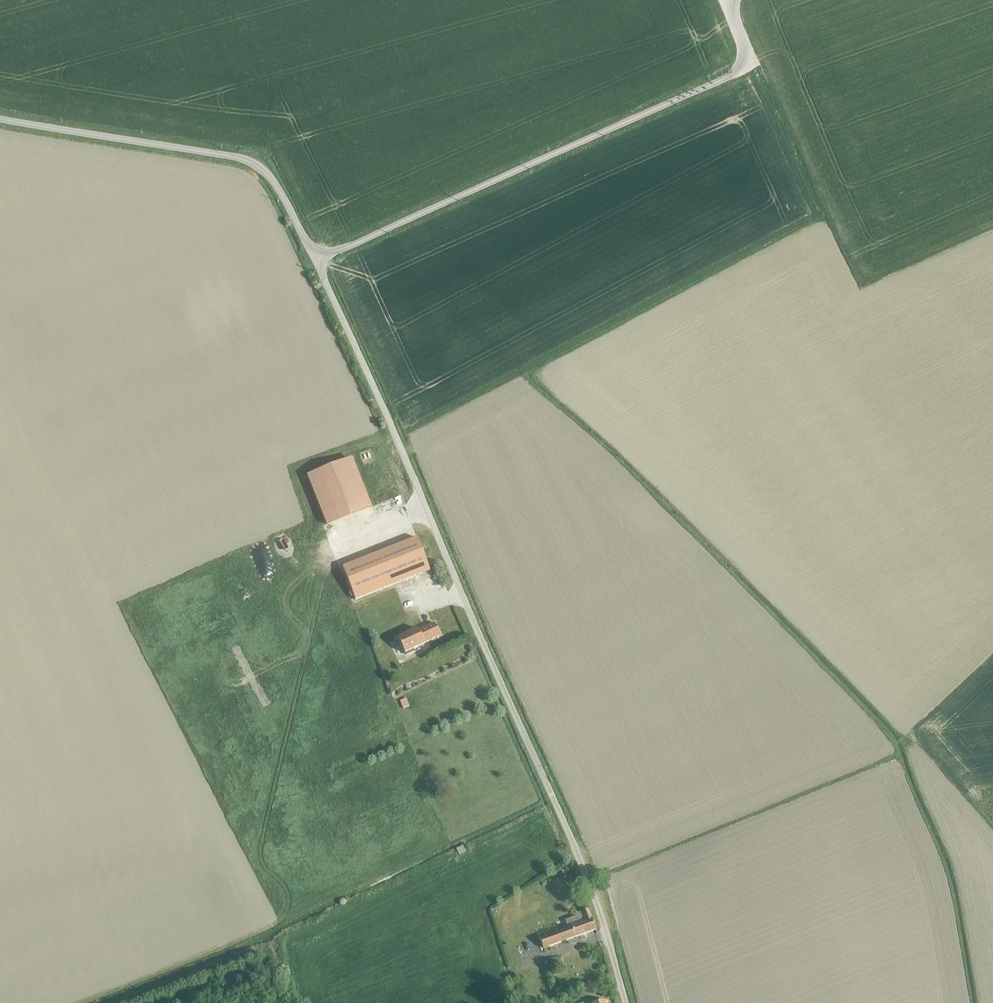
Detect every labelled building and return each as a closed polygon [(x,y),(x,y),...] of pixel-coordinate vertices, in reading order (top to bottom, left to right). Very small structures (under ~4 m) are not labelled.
[(326,525),(371,507),(352,460),(307,477),(326,525)] [(417,538),(343,567),(356,600),(430,570),(417,538)] [(441,636),(435,623),(418,632),(416,629),(398,638),(405,653),(441,636)] [(466,845),(456,849),(460,856),(469,851),(466,845)] [(595,930),(588,909),(574,914),(575,917),(564,920),(567,927),(551,933),(550,930),(537,934),(543,949),(595,930)] [(560,957),(548,961),(551,969),(563,966),(560,957)]
